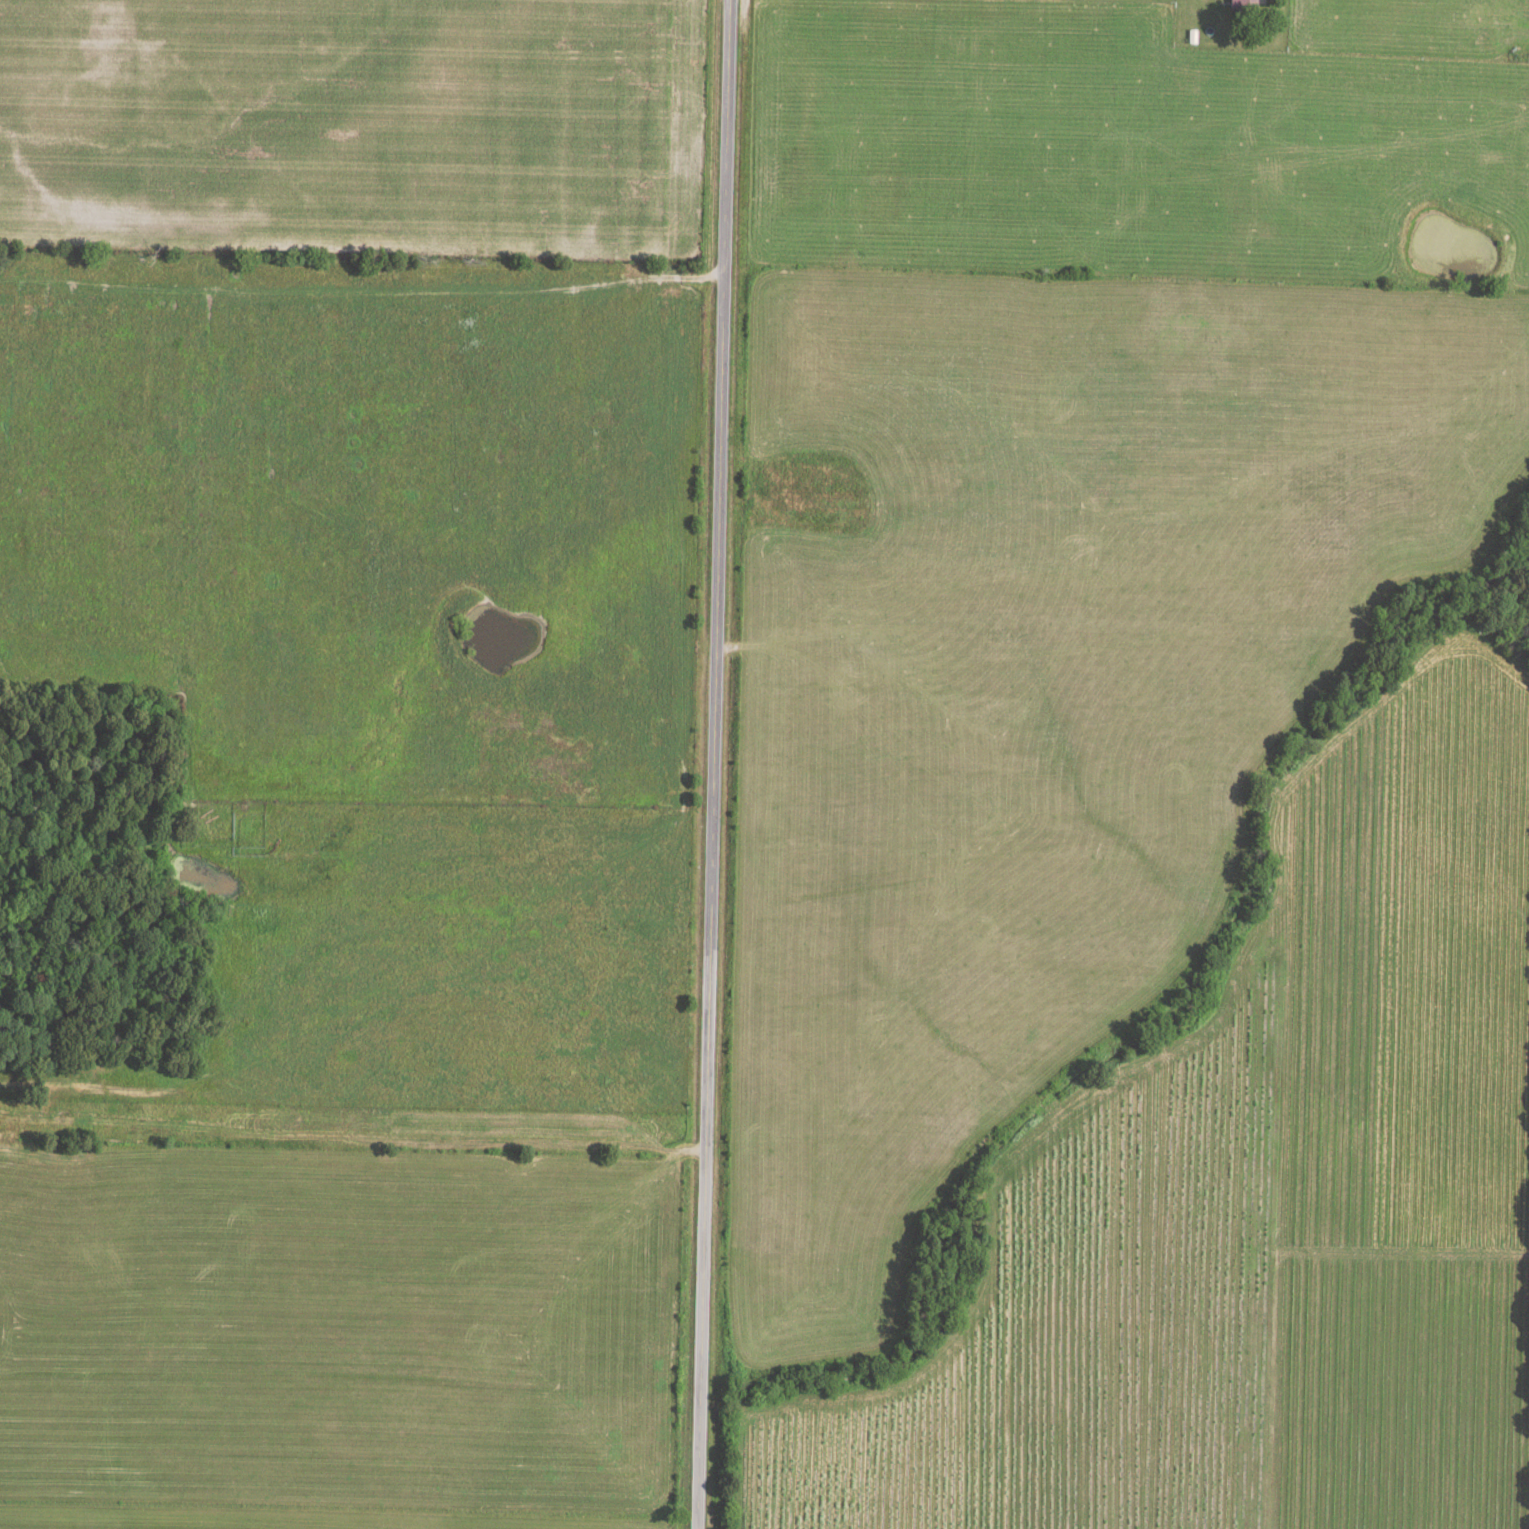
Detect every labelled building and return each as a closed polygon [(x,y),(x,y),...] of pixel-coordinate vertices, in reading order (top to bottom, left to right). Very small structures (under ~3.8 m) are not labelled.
[(1230,9),(1257,8),(1257,0),(1230,0),(1230,9)]
